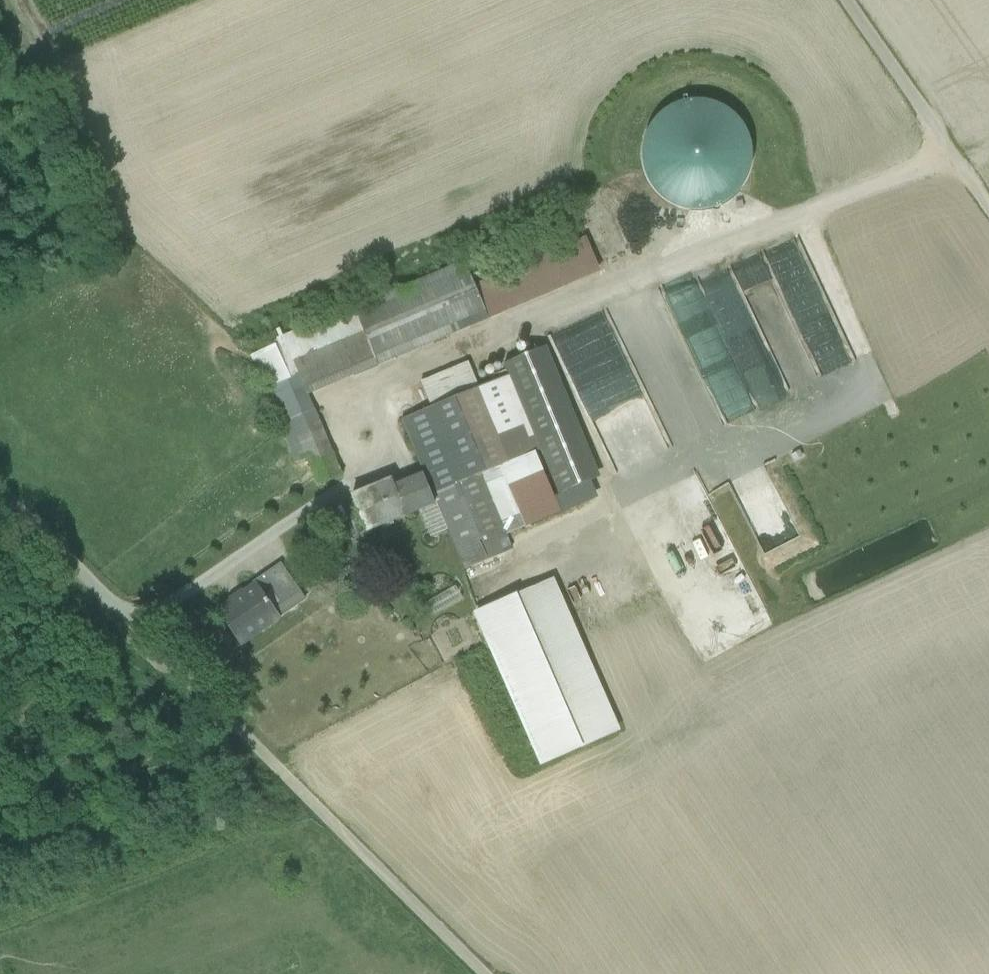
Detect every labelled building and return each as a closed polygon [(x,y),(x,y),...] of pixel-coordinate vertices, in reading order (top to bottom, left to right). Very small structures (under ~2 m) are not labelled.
[(654,121),(644,141),(642,161),(648,181),(661,197),(680,207),(703,210),(722,204),(739,189),(750,169),(752,152),(745,129),(732,113),(710,102),(692,100),(669,108),(654,121)] [(587,238),(475,286),(489,319),(600,272),(587,238)] [(464,262),(354,310),(364,334),(363,334),(377,367),(489,319),(475,286),(464,262)] [(735,268),(693,278),(700,307),(699,308),(685,305),(674,308),(676,314),(676,312),(682,335),(714,327),(719,350),(724,322),(737,319),(724,317),(723,312),(733,309),(735,302),(734,302),(738,281),(735,268)] [(610,303),(539,331),(546,347),(599,475),(679,442),(610,303)] [(363,334),(294,363),(308,396),(377,367),(363,334)] [(599,475),(546,347),(505,364),(540,450),(559,495),(585,484),(600,478),(599,475)] [(727,420),(788,393),(771,354),(757,360),(761,367),(723,384),(724,386),(735,381),(741,393),(730,398),(729,396),(719,401),(727,420)] [(509,375),(401,420),(424,476),(432,495),(481,475),(501,466),(540,450),(509,375)] [(289,443),(299,439),(298,438),(323,428),(315,410),(281,425),(289,443)] [(323,428),(298,438),(299,439),(308,461),(318,485),(342,475),(323,428)] [(299,439),(289,443),(298,465),(308,461),(299,439)] [(540,450),(501,466),(520,512),(500,521),(506,535),(566,511),(559,495),(540,450)] [(501,466),(481,475),(500,521),(520,512),(501,466)] [(481,475),(434,494),(437,503),(450,534),(465,570),(513,550),(506,535),(500,521),(481,475)] [(396,488),(407,514),(419,510),(436,504),(432,495),(424,476),(396,488)] [(407,514),(396,488),(392,480),(352,497),(366,531),(407,514)] [(585,484),(559,495),(566,511),(592,500),(585,484)] [(431,541),(450,534),(437,503),(436,504),(419,510),(431,541)] [(281,563),(253,583),(255,587),(257,586),(268,602),(279,595),(283,601),(299,590),(281,563)] [(552,583),(477,616),(542,764),(616,731),(552,583)] [(278,618),(268,602),(257,586),(255,587),(219,612),(241,644),(278,618)] [(430,604),(436,617),(471,603),(465,589),(430,604)] [(268,602),(278,618),(305,600),(300,593),(301,592),(299,590),(283,601),(279,595),(268,602)]
